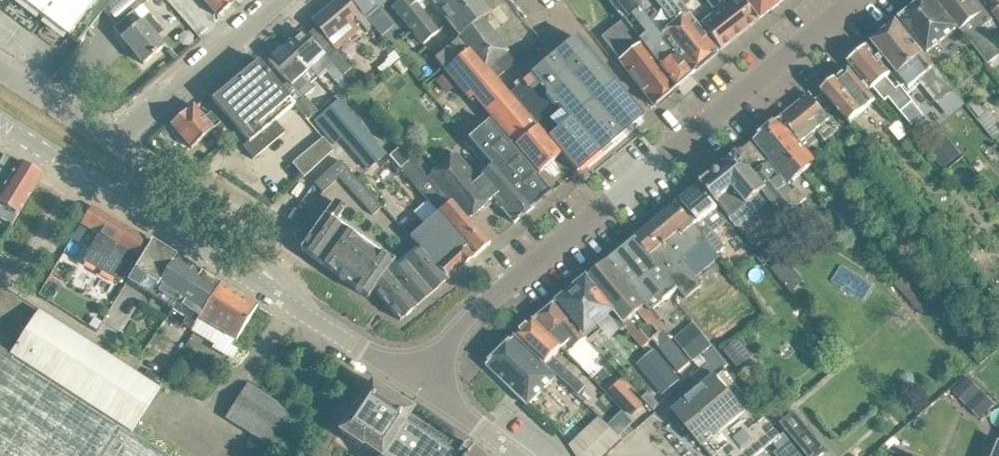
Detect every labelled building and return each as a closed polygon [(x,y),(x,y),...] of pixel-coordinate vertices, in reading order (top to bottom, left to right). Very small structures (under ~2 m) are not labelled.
[(111,0),(19,0),(68,37),(72,31),(81,38),(92,24),(103,10),(111,0)] [(103,10),(116,26),(113,29),(143,65),(164,47),(156,38),(163,32),(148,14),(141,20),(134,12),(149,0),(111,0),(103,10)] [(204,2),(217,17),(236,1),(235,0),(202,0),(204,2)] [(353,67),(337,49),(358,31),(349,21),(356,15),(344,0),(337,0),(312,21),(317,27),(306,36),(327,59),(342,76),(353,67)] [(375,11),(365,0),(350,0),(365,19),(375,11)] [(375,11),(387,2),(385,0),(365,0),(375,11)] [(439,33),(417,6),(425,0),(398,0),(399,2),(392,8),(423,46),(439,33)] [(516,63),(509,54),(510,53),(483,20),(491,13),(481,0),(429,0),(460,38),(459,38),(460,40),(484,70),(486,69),(495,80),(496,80),(516,63)] [(623,20),(622,21),(675,88),(690,75),(630,0),(607,0),(623,20)] [(690,75),(717,53),(705,38),(675,0),(630,0),(690,75)] [(715,13),(700,25),(720,51),(757,21),(740,0),(706,0),(715,13)] [(757,21),(784,0),(740,0),(757,21)] [(957,28),(935,0),(923,0),(900,19),(913,34),(928,52),(957,28)] [(961,30),(989,63),(998,55),(998,51),(981,29),(993,19),(977,0),(936,0),(961,30)] [(622,21),(601,37),(654,107),(675,88),(622,21)] [(954,91),(909,37),(896,22),(871,43),(908,87),(918,79),(938,104),(954,91)] [(334,83),(342,76),(327,59),(306,36),(302,32),(298,35),(297,35),(296,36),(293,35),(288,39),(288,43),(320,80),(326,74),(334,83)] [(576,172),(591,159),(642,116),(629,101),(576,37),(509,93),(576,172)] [(484,70),(460,40),(435,61),(471,102),(475,98),(525,158),(538,173),(559,156),(546,140),(496,80),(495,80),(486,69),(484,70)] [(280,88),(293,103),(308,120),(317,112),(304,98),(313,89),(309,85),(316,79),(318,81),(320,80),(288,43),(282,48),(278,48),(271,54),(271,58),(268,60),(281,75),(287,82),(280,88)] [(886,103),(890,99),(902,114),(903,114),(913,126),(914,126),(925,139),(935,131),(924,118),(925,117),(914,104),(902,89),(898,92),(887,79),(892,75),(868,46),(848,62),(872,91),(874,89),(886,103)] [(270,123),(273,120),(293,103),(280,88),(256,60),(241,73),(233,79),(270,123)] [(399,60),(393,65),(398,71),(404,67),(399,60)] [(861,85),(849,69),(834,81),(834,80),(828,79),(822,84),(822,90),(823,91),(822,92),(835,107),(849,124),(876,102),(861,85)] [(270,123),(233,79),(210,99),(226,117),(236,129),(248,143),(243,147),(253,158),(252,159),(252,160),(284,133),(273,120),(270,123)] [(362,121),(372,112),(350,88),(340,97),(362,121)] [(826,142),(839,131),(830,120),(831,120),(822,110),(810,95),(782,118),(804,145),(815,138),(814,134),(817,131),(826,142)] [(386,155),(339,100),(313,121),(334,145),(341,139),(368,171),(386,155)] [(975,101),(969,106),(980,119),(978,120),(994,140),(998,137),(998,126),(988,113),(986,114),(975,101)] [(204,119),(193,106),(170,125),(191,149),(210,132),(220,144),(236,129),(226,117),(219,124),(210,113),(204,119)] [(790,183),(803,172),(816,161),(804,145),(782,118),(754,141),(767,156),(790,183)] [(533,208),(550,194),(538,178),(488,121),(478,129),(467,139),(491,166),(495,163),(533,208)] [(303,179),(332,151),(320,139),(291,166),(303,179)] [(739,156),(765,190),(761,192),(769,201),(783,218),(800,203),(791,192),(765,160),(752,145),(739,156)] [(465,223),(428,178),(401,147),(389,156),(416,188),(438,213),(475,256),(489,245),(468,220),(465,223)] [(470,173),(455,154),(428,178),(465,223),(468,220),(492,199),(514,224),(533,208),(495,163),(491,166),(480,177),(474,170),(470,173)] [(39,181),(41,176),(4,155),(0,162),(0,220),(11,226),(39,181)] [(737,227),(754,212),(769,201),(761,192),(765,190),(739,156),(737,155),(701,184),(714,200),(729,218),(730,218),(737,227)] [(381,207),(341,164),(339,162),(314,185),(322,194),(338,179),(372,216),(381,207)] [(718,253),(726,247),(714,232),(726,223),(716,210),(718,209),(712,202),(699,186),(681,201),(690,212),(687,215),(718,253)] [(797,187),(791,192),(800,203),(806,198),(797,187)] [(397,264),(336,220),(343,210),(333,203),(300,249),(334,274),(335,274),(339,277),(339,278),(345,282),(345,281),(350,284),(350,285),(356,289),(355,290),(361,294),(362,293),(368,298),(373,290),(399,321),(405,316),(406,316),(411,312),(411,311),(447,280),(417,247),(397,264)] [(687,299),(702,286),(696,278),(720,258),(717,254),(718,253),(687,215),(677,204),(637,238),(671,280),(679,289),(687,299)] [(118,284),(135,255),(145,238),(91,206),(80,224),(98,235),(81,262),(98,273),(118,284)] [(297,225),(304,215),(294,209),(287,219),(297,225)] [(475,256),(438,213),(425,225),(418,217),(403,230),(417,247),(447,280),(448,280),(475,256)] [(671,280),(637,238),(608,261),(650,313),(657,307),(679,289),(671,280)] [(175,304),(197,269),(151,241),(140,258),(127,282),(137,288),(140,285),(153,293),(154,291),(175,304)] [(608,261),(588,278),(614,310),(617,308),(632,326),(627,329),(642,349),(653,340),(665,331),(650,313),(608,261)] [(220,284),(197,269),(175,304),(171,310),(185,319),(182,324),(192,330),(190,333),(192,334),(197,326),(195,325),(196,323),(199,318),(198,318),(220,284)] [(921,315),(931,306),(904,276),(894,284),(921,315)] [(588,278),(559,302),(589,341),(602,331),(598,325),(609,317),(623,333),(627,329),(632,326),(617,308),(614,310),(588,278)] [(234,345),(257,306),(220,284),(198,318),(199,318),(196,323),(219,337),(216,342),(217,348),(230,355),(236,354),(239,348),(234,345)] [(600,355),(589,341),(559,302),(534,322),(561,349),(562,347),(568,353),(582,368),(600,355)] [(131,432),(160,388),(38,310),(10,354),(29,366),(131,432)] [(753,319),(738,335),(754,349),(769,333),(753,319)] [(579,394),(585,388),(552,358),(561,349),(534,322),(517,337),(530,352),(579,394)] [(679,373),(690,363),(665,331),(653,340),(679,373)] [(707,340),(702,335),(683,350),(693,362),(712,346),(707,340)] [(527,406),(541,392),(556,378),(528,354),(515,339),(487,366),(527,406)] [(752,356),(738,339),(723,351),(737,368),(752,356)] [(29,366),(10,354),(0,348),(0,455),(168,455),(131,432),(29,366)] [(673,401),(674,402),(680,397),(684,402),(674,411),(711,455),(757,455),(772,443),(780,437),(724,370),(729,365),(714,348),(704,356),(703,357),(709,364),(696,374),(692,377),(696,382),(674,400),(673,401)] [(678,381),(664,364),(649,377),(663,394),(671,388),(678,381)] [(757,398),(769,389),(750,367),(739,376),(757,398)] [(371,382),(339,432),(362,446),(362,445),(380,455),(466,455),(473,448),(472,448),(473,448),(468,443),(463,445),(460,450),(409,416),(413,409),(412,408),(412,409),(371,382)] [(632,417),(643,407),(620,382),(609,392),(632,417)] [(267,446),(289,410),(247,384),(224,419),(267,446)] [(830,450),(800,415),(785,428),(810,455),(824,455),(830,450)] [(594,443),(580,455),(607,455),(608,455),(623,441),(599,418),(584,432),(594,443)] [(772,443),(778,450),(774,453),(776,455),(788,455),(797,448),(784,433),(780,437),(772,443)] [(982,455),(998,455),(998,443),(998,442),(989,439),(982,455)]
